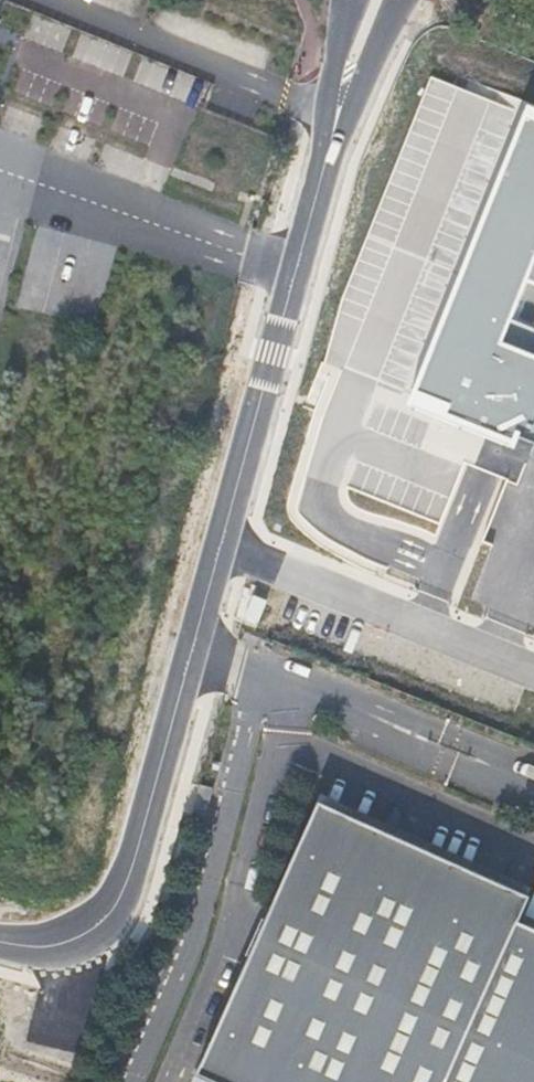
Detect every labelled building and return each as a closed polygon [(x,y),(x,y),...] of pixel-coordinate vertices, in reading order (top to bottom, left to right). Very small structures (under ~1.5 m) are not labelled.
[(526,116),(407,411),(533,462),(533,119),(526,116)] [(194,1074),(211,1081),(533,1081),(533,952),(508,940),(527,897),(316,802),(194,1074)]
